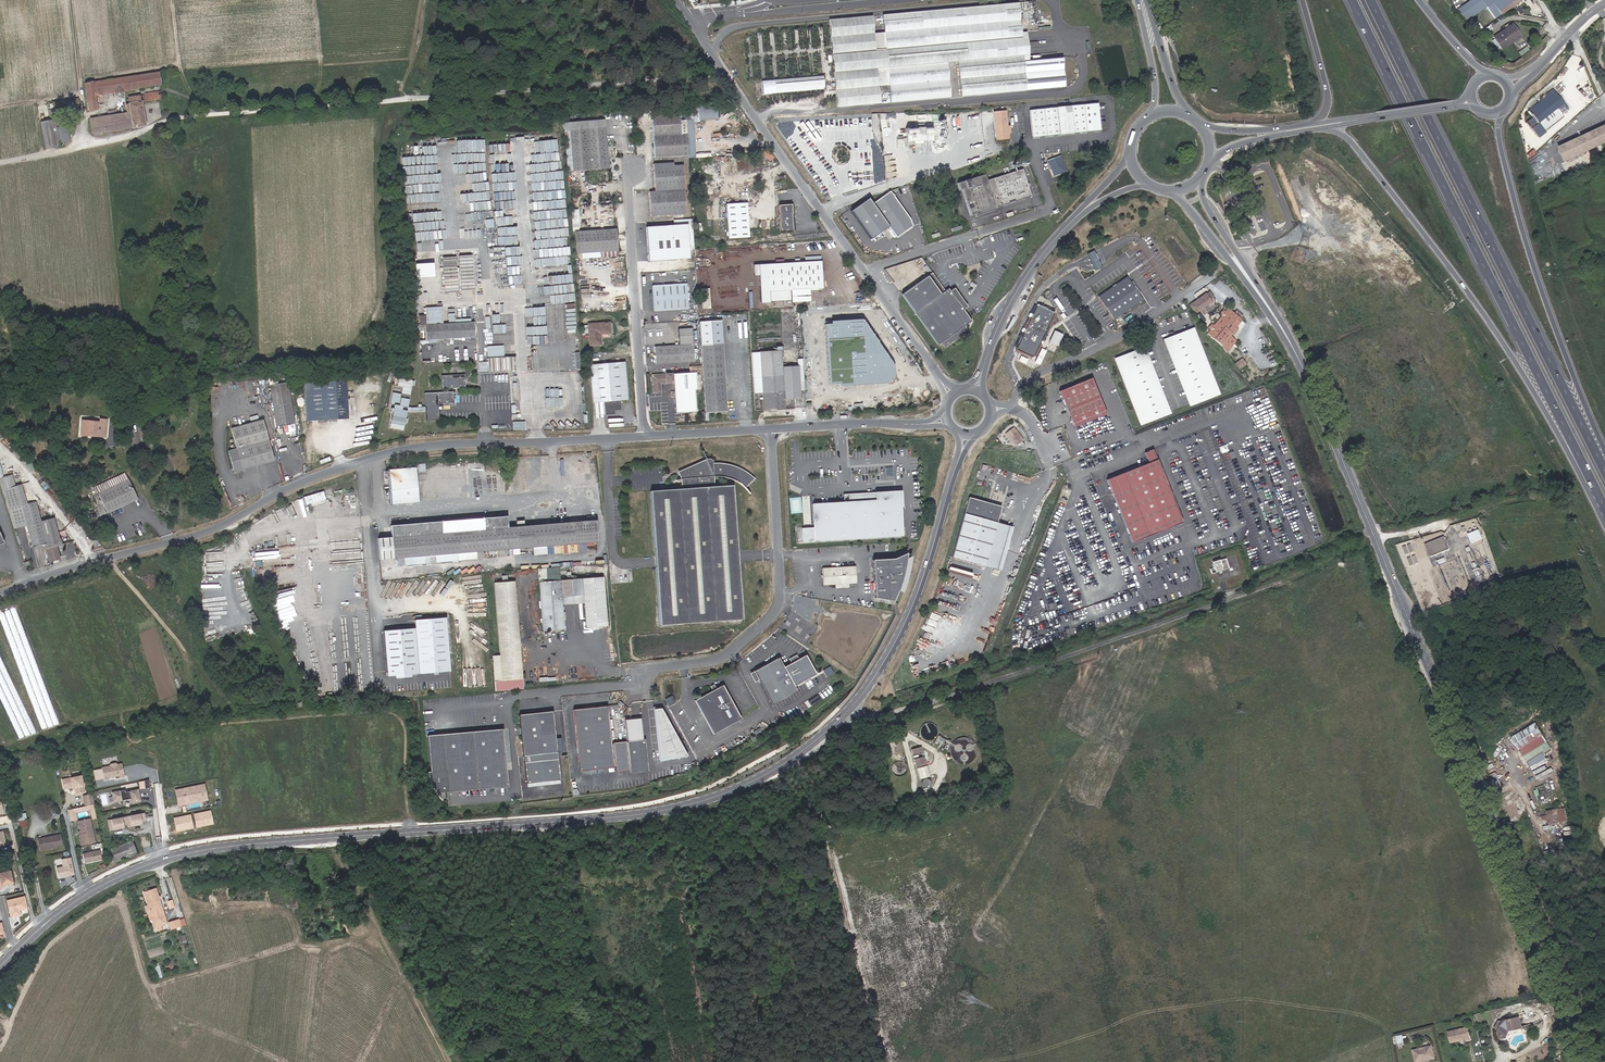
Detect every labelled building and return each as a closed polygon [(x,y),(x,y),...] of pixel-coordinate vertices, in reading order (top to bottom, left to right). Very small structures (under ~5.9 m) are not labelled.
[(1490,0),(1469,0),(1455,9),(1465,21),(1486,5),(1491,1),(1490,0)] [(1511,0),(1493,0),(1492,1),(1491,1),(1500,14),(1514,4),(1511,0)] [(1500,14),(1491,1),(1486,5),(1495,18),(1500,14)] [(1021,38),(1020,32),(1018,3),(882,15),(884,32),(886,50),(887,67),(889,85),(890,103),(950,97),(947,62),(958,61),(961,96),(1026,91),(1023,61),(1023,55),(1017,56),(1016,38),(1021,38)] [(873,33),(872,16),(828,19),(830,37),(873,33)] [(1520,36),(1512,24),(1493,37),(1494,38),(1491,40),(1497,49),(1500,47),(1501,49),(1520,36)] [(886,50),(884,32),(873,33),(875,51),(886,50)] [(875,51),(873,33),(830,37),(832,55),(875,51)] [(887,67),(886,50),(875,51),(832,55),(833,72),(876,68),(887,67)] [(1064,87),(1062,58),(1028,61),(1023,61),(1026,91),(1064,87)] [(889,85),(887,67),(876,68),(878,86),(889,85)] [(154,68),(81,81),(85,108),(93,107),(91,93),(135,86),(135,84),(156,80),(154,68)] [(878,86),(876,68),(833,72),(835,90),(878,86)] [(824,89),(823,76),(762,82),(763,95),(824,89)] [(880,104),(878,86),(835,90),(836,107),(880,104)] [(123,110),(87,116),(89,131),(100,129),(100,130),(141,124),(137,99),(158,95),(157,87),(141,90),(141,91),(125,94),(126,100),(122,101),(123,110)] [(1555,109),(1563,103),(1554,91),(1528,111),(1533,117),(1527,122),(1529,125),(1535,120),(1537,122),(1538,123),(1555,109)] [(1581,109),(1595,97),(1591,93),(1577,105),(1581,109)] [(50,98),(52,115),(57,115),(65,113),(63,101),(63,96),(50,98)] [(695,103),(697,118),(714,116),(713,102),(695,103)] [(683,118),(683,119),(690,118),(697,118),(695,103),(682,104),(683,118)] [(1100,130),(1097,103),(1029,110),(1032,137),(1100,130)] [(1557,112),(1565,106),(1563,103),(1555,109),(1557,112)] [(1579,113),(1577,110),(1571,115),(1573,118),(1579,113)] [(1006,126),(1005,111),(993,112),(996,139),(1008,138),(1007,133),(1006,126)] [(675,112),(647,114),(650,156),(685,153),(683,119),(683,118),(676,119),(675,112)] [(60,135),(57,115),(52,115),(39,116),(42,144),(56,142),(55,136),(60,135)] [(560,130),(563,171),(605,168),(601,118),(583,120),(584,128),(560,130)] [(685,153),(686,156),(693,156),(690,118),(683,119),(685,153)] [(559,122),(560,130),(584,128),(583,120),(559,122)] [(1560,146),(1566,161),(1604,143),(1604,125),(1560,146)] [(932,138),(932,127),(906,129),(907,142),(924,141),(924,138),(932,138)] [(1065,168),(1060,155),(1047,160),(1053,176),(1063,172),(1065,168)] [(670,164),(670,161),(649,162),(651,190),(646,190),(648,214),(682,211),(681,193),(683,193),(683,190),(681,190),(679,163),(670,164)] [(1031,196),(1022,169),(987,180),(988,181),(986,182),(984,174),(957,183),(959,190),(962,189),(970,216),(995,208),(994,206),(996,206),(996,207),(1031,196)] [(911,218),(892,191),(889,192),(874,203),(870,197),(851,210),(871,238),(889,225),(897,236),(913,225),(911,218)] [(746,203),(727,205),(729,239),(748,237),(746,203)] [(779,205),(781,232),(794,231),(792,204),(779,205)] [(683,224),(642,227),(645,261),(686,258),(683,224)] [(571,253),(579,252),(611,250),(612,250),(611,229),(570,232),(571,253)] [(579,252),(579,258),(612,256),(611,250),(579,252)] [(1088,253),(1094,270),(1102,267),(1095,250),(1088,253)] [(474,256),(444,257),(445,290),(474,290),(474,256)] [(821,260),(752,265),(753,275),(758,274),(760,302),(769,301),(769,300),(791,299),(790,290),(823,287),(821,260)] [(901,294),(938,345),(941,343),(944,347),(967,331),(966,325),(971,320),(962,308),(951,292),(948,288),(945,291),(932,272),(901,294)] [(1142,300),(1127,276),(1098,295),(1112,318),(1142,300)] [(685,284),(651,287),(654,312),(687,309),(685,284)] [(700,288),(702,309),(710,308),(708,288),(700,288)] [(951,292),(962,308),(966,306),(954,290),(951,292)] [(1206,293),(1189,304),(1194,312),(1211,302),(1209,298),(1206,293)] [(1033,358),(1054,313),(1036,304),(1015,350),(1033,358)] [(1220,345),(1228,351),(1237,341),(1230,335),(1242,320),(1228,309),(1207,333),(1207,334),(1220,345)] [(441,310),(425,312),(426,328),(425,328),(426,343),(476,339),(475,323),(442,327),(441,310)] [(825,322),(829,384),(839,383),(839,385),(886,383),(890,381),(893,379),(895,375),(895,370),(894,366),(892,362),(862,320),(825,322)] [(700,346),(723,345),(721,321),(699,322),(700,346)] [(609,322),(588,323),(590,344),(601,343),(601,336),(610,335),(609,322)] [(692,363),(690,331),(677,332),(678,347),(654,348),(654,355),(653,355),(652,356),(652,358),(653,359),(654,358),(655,365),(692,363)] [(1049,341),(1057,345),(1062,335),(1055,331),(1049,341)] [(1191,331),(1165,341),(1189,404),(1215,395),(1191,331)] [(479,361),(480,371),(515,371),(515,356),(505,356),(504,345),(488,345),(488,361),(479,361)] [(700,346),(702,379),(725,378),(723,345),(700,346)] [(1116,359),(1116,362),(1140,423),(1165,414),(1161,401),(1141,350),(1116,359)] [(800,380),(800,367),(783,368),(782,352),(752,354),(755,394),(762,393),(763,400),(763,404),(764,410),(786,409),(792,408),(802,408),(801,391),(800,380)] [(624,362),(590,365),(593,403),(604,402),(605,415),(616,414),(616,410),(622,410),(621,401),(628,400),(624,362)] [(432,418),(430,402),(446,400),(445,389),(441,389),(440,385),(457,383),(456,370),(432,372),(434,385),(437,385),(437,390),(416,392),(417,406),(413,406),(410,407),(404,407),(400,407),(401,395),(384,393),(383,405),(386,405),(386,409),(383,409),(383,412),(385,413),(383,424),(397,426),(398,422),(400,423),(400,419),(398,419),(399,411),(402,412),(418,410),(419,420),(432,418)] [(1249,378),(1251,382),(1263,378),(1262,373),(1249,378)] [(671,376),(651,378),(653,394),(659,393),(658,385),(672,384),(671,376)] [(398,385),(403,386),(402,393),(411,395),(414,380),(399,377),(398,385)] [(1058,390),(1066,410),(1098,398),(1090,377),(1058,390)] [(702,379),(705,413),(727,412),(725,378),(702,379)] [(339,383),(297,386),(301,424),(342,421),(339,383)] [(288,385),(270,387),(275,427),(294,424),(288,385)] [(693,392),(673,393),(675,415),(694,414),(693,392)] [(1105,414),(1098,398),(1066,410),(1072,427),(1105,414)] [(79,435),(84,435),(85,432),(97,432),(98,421),(80,420),(79,435)] [(514,421),(514,429),(526,429),(526,421),(514,421)] [(224,452),(229,473),(270,463),(260,422),(227,430),(232,450),(224,452)] [(1019,437),(1012,429),(1003,436),(1010,444),(1019,437)] [(1182,524),(1180,518),(1154,449),(1145,453),(1149,463),(1107,479),(1131,543),(1177,525),(1182,524)] [(718,462),(711,462),(705,462),(705,460),(704,459),(677,472),(680,476),(680,488),(648,490),(656,623),(738,618),(730,485),(712,486),(711,476),(715,476),(719,476),(723,477),(728,479),(733,481),(737,483),(742,487),(751,478),(745,473),(738,468),(731,464),(725,463),(718,462)] [(95,491),(95,493),(105,511),(135,496),(122,471),(93,485),(92,486),(95,491)] [(407,471),(380,473),(383,507),(410,504),(407,471)] [(0,478),(0,485),(14,530),(26,526),(33,546),(45,543),(51,560),(59,557),(55,545),(60,543),(52,516),(40,520),(34,501),(26,503),(20,484),(14,485),(11,474),(0,478)] [(306,503),(326,499),(325,491),(305,495),(306,503)] [(797,529),(797,545),(905,538),(903,507),(902,504),(902,491),(839,493),(839,501),(810,503),(807,503),(809,529),(797,529)] [(791,512),(803,512),(802,496),(790,497),(791,512)] [(996,505),(963,496),(947,554),(980,563),(996,505)] [(323,510),(321,502),(308,506),(310,513),(323,510)] [(482,553),(487,553),(501,552),(512,551),(525,550),(566,547),(591,545),(589,519),(580,520),(580,524),(501,531),(500,519),(384,528),(385,539),(370,540),(372,562),(397,560),(397,567),(451,563),(451,556),(482,553)] [(1007,525),(992,521),(980,563),(996,568),(1007,525)] [(1482,529),(1469,534),(1473,542),(1485,538),(1482,529)] [(1444,539),(1425,545),(1430,557),(1449,550),(1444,539)] [(540,563),(567,561),(566,547),(525,550),(526,557),(540,556),(540,563)] [(905,560),(905,555),(892,561),(872,562),(874,597),(893,601),(897,592),(899,585),(901,578),(904,568),(905,560)] [(1211,561),(1213,567),(1215,572),(1228,568),(1225,558),(1220,560),(1220,559),(1211,561)] [(855,566),(821,568),(823,585),(856,583),(855,566)] [(607,626),(603,577),(539,582),(543,631),(564,629),(562,597),(583,596),(586,628),(607,626)] [(521,678),(514,580),(494,582),(501,679),(521,678)] [(406,624),(375,627),(379,672),(410,670),(406,624)] [(758,679),(772,706),(797,692),(795,687),(817,675),(806,656),(784,668),(779,658),(754,672),(758,679)] [(830,666),(824,669),(827,676),(834,672),(830,666)] [(758,679),(754,672),(750,674),(754,681),(758,679)] [(721,686),(695,700),(714,734),(740,720),(721,686)] [(607,707),(573,710),(579,772),(591,771),(594,774),(598,774),(601,769),(613,768),(612,762),(614,762),(615,772),(628,770),(628,767),(630,767),(630,774),(648,772),(644,740),(643,740),(640,718),(624,720),(627,742),(625,742),(625,741),(612,742),(612,743),(611,744),(607,707)] [(665,707),(655,708),(660,759),(686,756),(665,707)] [(554,713),(520,717),(527,785),(561,782),(554,713)] [(503,729),(425,737),(429,773),(427,774),(427,776),(428,780),(430,784),(432,787),(434,790),(436,793),(437,795),(439,797),(441,798),(443,800),(442,793),(509,786),(503,729)] [(1521,736),(1504,746),(1510,757),(1528,747),(1521,736)] [(924,756),(914,759),(916,767),(926,765),(924,756)] [(893,765),(892,768),(892,771),(894,774),(898,776),(901,776),(905,774),(907,770),(906,765),(903,763),(901,762),(898,762),(895,763),(893,765)] [(926,765),(916,768),(919,778),(928,776),(926,765)] [(101,770),(103,782),(107,781),(107,780),(118,778),(119,781),(123,780),(121,767),(117,767),(114,766),(110,767),(108,769),(101,770)] [(80,776),(61,780),(63,789),(73,787),(75,794),(83,792),(80,776)] [(922,782),(921,784),(921,786),(923,788),(924,789),(928,788),(930,786),(930,784),(929,781),(928,780),(926,779),(924,780),(922,782)] [(205,784),(175,790),(179,808),(209,802),(205,784)] [(128,805),(136,804),(135,792),(122,795),(121,792),(108,795),(110,804),(127,801),(128,805)] [(91,795),(84,797),(86,806),(93,805),(91,795)] [(73,809),(74,813),(89,810),(89,814),(94,813),(92,806),(73,809)] [(67,811),(69,821),(75,820),(74,813),(73,809),(67,811)] [(1556,814),(1552,816),(1553,818),(1543,820),(1544,824),(1545,828),(1547,833),(1563,829),(1560,816),(1557,817),(1556,814)] [(23,815),(16,816),(18,829),(24,828),(23,821),(24,820),(23,815)] [(141,816),(105,822),(106,832),(120,829),(120,827),(124,826),(124,829),(139,826),(138,824),(142,823),(141,816)] [(88,819),(77,821),(79,832),(81,832),(82,834),(80,835),(78,835),(81,845),(94,842),(88,819)] [(58,837),(36,841),(38,852),(60,848),(58,837)] [(107,851),(111,861),(112,864),(133,855),(132,852),(128,843),(107,851)] [(98,849),(81,853),(83,862),(100,858),(98,849)] [(73,874),(69,857),(60,859),(61,866),(55,868),(57,877),(65,875),(66,874),(67,874),(67,875),(73,874)] [(2,892),(0,886),(5,885),(12,884),(8,870),(2,871),(1,868),(0,869),(0,892),(2,892)] [(153,888),(141,892),(146,907),(150,916),(147,917),(149,921),(151,920),(153,928),(154,927),(155,932),(161,930),(160,925),(166,923),(153,888)] [(167,922),(170,929),(180,925),(178,919),(167,922)] [(1503,1036),(1508,1036),(1511,1031),(1523,1028),(1523,1029),(1527,1028),(1526,1026),(1522,1026),(1520,1018),(1506,1022),(1504,1024),(1500,1022),(1496,1029),(1500,1031),(1499,1033),(1503,1036)] [(1470,1039),(1467,1028),(1448,1031),(1450,1041),(1466,1038),(1466,1040),(1470,1039)] [(1413,1050),(1416,1061),(1419,1061),(1434,1058),(1431,1046),(1413,1050)]
